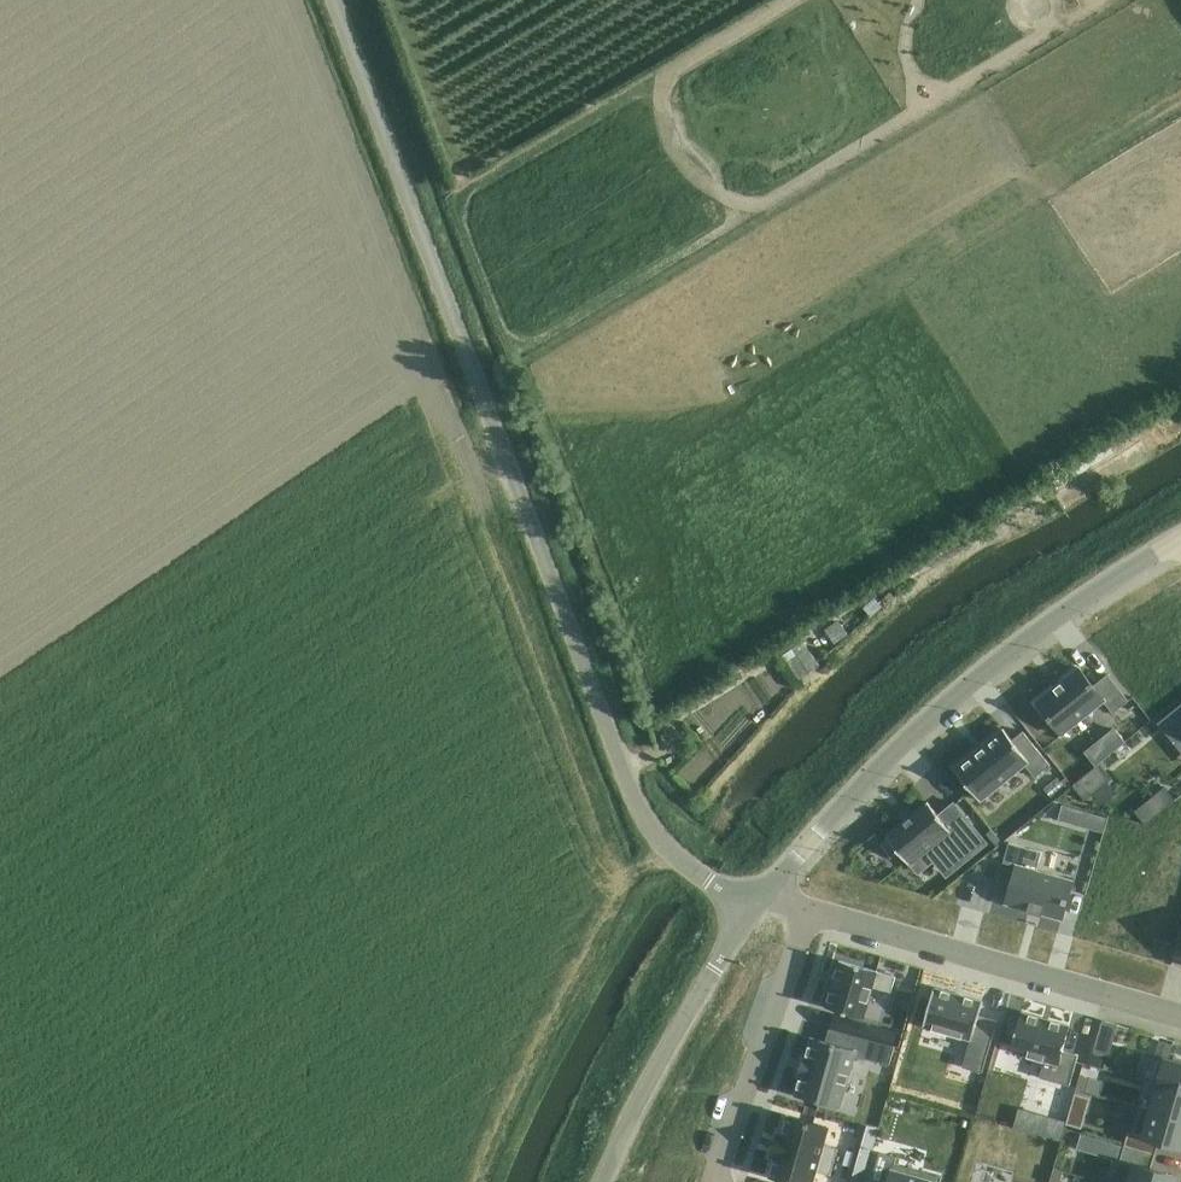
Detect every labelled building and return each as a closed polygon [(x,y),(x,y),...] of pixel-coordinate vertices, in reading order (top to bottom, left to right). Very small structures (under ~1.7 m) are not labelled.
[(874,600),(863,609),(871,618),(881,609),(874,600)] [(838,622),(824,632),(834,648),(849,639),(838,622)] [(804,643),(784,657),(800,681),(820,668),(804,643)] [(1079,665),(1035,701),(1062,735),(1105,700),(1114,711),(1129,699),(1108,672),(1094,684),(1079,665)] [(1158,722),(1176,744),(1180,740),(1180,703),(1158,722)] [(1115,727),(1104,735),(1116,749),(1126,741),(1115,727)] [(1004,728),(954,768),(981,800),(1026,764),(1036,777),(1051,764),(1024,730),(1013,739),(1004,728)] [(1096,765),(1072,784),(1085,800),(1111,778),(1099,763),(1096,765)] [(1165,786),(1135,811),(1146,824),(1176,799),(1165,786)] [(889,838),(882,844),(892,856),(899,850),(910,864),(936,843),(957,868),(988,843),(955,802),(939,814),(928,801),(886,835),(889,838)] [(1092,812),(1088,827),(1102,831),(1107,816),(1092,812)] [(1009,842),(1003,862),(1016,866),(1006,903),(1061,919),(1073,880),(1036,870),(1042,851),(1009,842)] [(840,959),(826,1005),(864,1017),(873,986),(892,991),(896,976),(878,971),(878,970),(840,959)] [(935,986),(924,1025),(971,1038),(963,1066),(983,1072),(996,1025),(978,1020),(983,1000),(935,986)] [(1021,1012),(1011,1049),(1045,1059),(1040,1077),(1070,1085),(1079,1054),(1063,1049),(1070,1026),(1021,1012)] [(835,1014),(831,1027),(867,1038),(871,1024),(835,1014)] [(802,1073),(796,1093),(840,1106),(855,1054),(890,1064),(895,1045),(867,1038),(831,1027),(827,1041),(812,1037),(807,1057),(805,1056),(800,1073),(802,1073)] [(1152,1083),(1158,1085),(1158,1084),(1180,1091),(1180,1057),(1175,1055),(1174,1060),(1169,1059),(1173,1043),(1160,1039),(1155,1056),(1160,1057),(1152,1083)] [(1090,1066),(1100,1068),(1104,1054),(1094,1051),(1090,1066)] [(1081,1074),(1077,1088),(1086,1091),(1090,1077),(1081,1074)] [(1151,1109),(1180,1118),(1180,1091),(1158,1084),(1158,1085),(1151,1108),(1151,1109)] [(1125,1145),(1155,1154),(1159,1140),(1180,1146),(1180,1118),(1151,1109),(1151,1108),(1140,1105),(1133,1132),(1129,1130),(1125,1145)] [(1071,1107),(1067,1122),(1081,1126),(1086,1111),(1071,1107)] [(778,1132),(775,1144),(835,1161),(838,1148),(825,1144),(830,1127),(788,1115),(783,1133),(778,1132)] [(1082,1133),(1078,1147),(1121,1159),(1125,1145),(1082,1133)] [(770,1176),(793,1181),(814,1181),(817,1170),(831,1174),(835,1161),(775,1144),(771,1156),(775,1157),(770,1176)] [(858,1145),(852,1167),(866,1171),(872,1149),(858,1145)] [(1121,1159),(1136,1163),(1130,1181),(1175,1181),(1177,1175),(1152,1168),(1155,1154),(1125,1145),(1121,1159)] [(871,1181),(940,1181),(942,1176),(895,1162),(897,1157),(880,1152),(871,1181)] [(847,1181),(863,1181),(866,1171),(852,1167),(847,1181)] [(1050,1181),(1060,1181),(1063,1171),(1054,1168),(1050,1181)]
